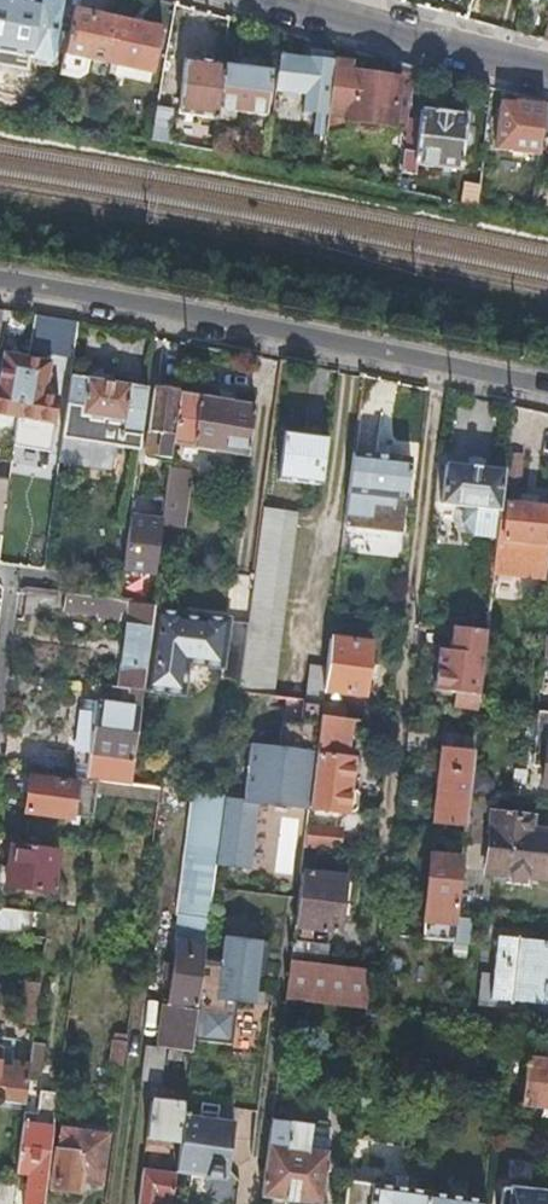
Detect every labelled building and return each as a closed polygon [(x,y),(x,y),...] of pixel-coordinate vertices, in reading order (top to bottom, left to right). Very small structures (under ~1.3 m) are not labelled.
[(37,0),(0,0),(0,49),(33,55),(43,1),(37,0)] [(74,9),(70,34),(67,52),(66,53),(65,53),(61,73),(76,76),(85,73),(88,59),(110,64),(118,18),(74,9)] [(162,28),(118,18),(110,64),(118,65),(154,73),(162,28)] [(70,34),(61,32),(57,50),(67,52),(70,34)] [(343,46),(335,44),(333,62),(330,86),(348,89),(344,120),(394,126),(395,122),(407,125),(407,117),(412,79),(351,72),(354,49),(343,46)] [(333,62),(280,55),(276,90),(305,94),(302,113),(315,115),(313,136),(323,137),(330,86),(333,62)] [(224,64),(224,63),(186,59),(180,111),(217,116),(218,109),(224,64)] [(272,70),(224,64),(218,109),(267,115),(272,70)] [(152,83),(154,73),(118,65),(117,75),(152,83)] [(27,99),(25,112),(41,114),(43,101),(27,99)] [(510,149),(538,152),(541,131),(544,104),(515,100),(515,102),(501,100),(496,145),(510,147),(510,149)] [(171,111),(158,108),(152,138),(169,141),(173,120),(171,111)] [(46,109),(44,119),(55,121),(56,110),(46,109)] [(407,117),(407,125),(402,159),(415,160),(415,162),(459,168),(464,115),(420,109),(419,119),(407,117)] [(16,429),(17,428),(19,409),(29,355),(5,351),(2,373),(0,372),(0,427),(16,429)] [(52,360),(29,355),(19,409),(17,428),(34,432),(32,445),(51,447),(59,396),(46,394),(52,360)] [(88,377),(71,375),(68,402),(63,436),(141,446),(149,385),(88,377)] [(180,392),(180,390),(156,386),(146,452),(171,457),(173,444),(180,392)] [(256,403),(180,392),(173,444),(249,454),(256,403)] [(329,435),(286,429),(280,478),(322,484),(329,435)] [(412,459),(353,451),(345,525),(402,534),(412,459)] [(525,454),(510,452),(507,479),(521,481),(525,454)] [(502,501),(505,470),(448,463),(444,501),(466,504),(464,521),(476,533),(498,537),(502,501)] [(168,478),(162,524),(181,526),(189,470),(170,467),(168,478)] [(0,477),(0,533),(3,533),(10,479),(0,477)] [(502,501),(498,537),(496,559),(489,619),(498,619),(499,605),(502,606),(509,540),(547,545),(547,506),(502,501)] [(299,509),(264,505),(255,573),(248,623),(241,679),(240,688),(273,693),(299,509)] [(161,531),(130,526),(124,569),(156,573),(158,560),(161,531)] [(102,581),(100,595),(120,598),(122,584),(102,581)] [(120,598),(100,595),(99,597),(63,592),(61,607),(97,612),(98,609),(128,613),(119,685),(142,688),(142,687),(151,615),(152,609),(153,605),(152,605),(120,600),(120,598)] [(151,615),(142,687),(183,693),(187,661),(222,666),(220,677),(241,679),(248,623),(230,620),(230,617),(204,613),(203,616),(183,612),(183,610),(157,606),(156,610),(152,609),(151,615)] [(487,632),(455,628),(452,652),(440,650),(436,692),(439,692),(444,695),(451,696),(455,694),(461,695),(460,708),(479,710),(484,666),(486,649),(487,632)] [(331,636),(327,666),(324,688),(363,693),(370,642),(331,636)] [(310,664),(306,697),(323,699),(324,688),(327,666),(310,664)] [(119,685),(117,685),(115,702),(98,701),(91,753),(76,751),(72,775),(97,779),(130,783),(142,688),(119,685)] [(306,697),(273,693),(240,688),(227,784),(226,794),(217,864),(301,874),(301,871),(305,846),(306,835),(307,825),(309,806),(321,714),(323,701),(323,699),(306,697)] [(347,704),(323,701),(321,714),(345,717),(347,704)] [(536,721),(534,740),(545,741),(543,767),(541,786),(547,787),(547,713),(537,712),(536,721)] [(345,717),(321,714),(309,806),(337,809),(346,810),(346,808),(352,809),(356,807),(358,791),(354,787),(349,786),(352,758),(357,718),(353,718),(345,717)] [(476,737),(444,733),(441,751),(444,751),(436,822),(466,825),(469,795),(476,737)] [(545,741),(534,740),(531,765),(543,767),(545,741)] [(77,782),(29,775),(24,811),(72,817),(77,782)] [(160,786),(130,783),(97,779),(95,792),(158,799),(160,786)] [(217,793),(194,790),(178,914),(209,919),(210,911),(217,864),(226,794),(217,793)] [(464,843),(487,847),(485,872),(547,879),(547,832),(531,830),(532,818),(509,816),(509,812),(503,812),(503,814),(492,813),(493,797),(469,795),(466,825),(464,843)] [(306,835),(305,846),(338,850),(341,829),(307,825),(306,835)] [(12,844),(7,885),(53,891),(58,850),(12,844)] [(456,916),(462,859),(432,855),(422,938),(453,942),(456,918),(456,916)] [(301,871),(301,874),(295,925),(301,926),(299,935),(309,936),(311,928),(338,930),(341,902),(344,903),(348,900),(351,884),(347,880),(344,879),(345,877),(301,871)] [(27,935),(30,911),(0,907),(0,932),(27,935)] [(240,915),(210,911),(209,919),(208,925),(203,964),(191,1051),(221,1055),(222,1052),(225,1050),(226,1043),(223,1040),(240,915)] [(469,920),(456,918),(453,942),(466,944),(469,920)] [(168,1048),(191,1051),(203,964),(191,963),(194,939),(187,938),(186,943),(178,942),(179,932),(159,929),(155,961),(174,964),(169,1004),(163,1004),(157,1047),(168,1048)] [(496,936),(489,998),(547,1005),(547,942),(496,936)] [(330,947),(293,943),(290,961),(328,964),(330,947)] [(378,970),(380,970),(400,972),(401,960),(379,957),(378,970)] [(328,964),(290,961),(288,978),(286,997),(366,1004),(370,969),(368,968),(328,964)] [(32,1033),(38,982),(28,981),(22,1034),(32,1035),(32,1033)] [(32,1035),(28,1066),(41,1067),(45,1035),(32,1033),(32,1035)] [(123,1064),(127,1035),(114,1033),(110,1063),(123,1064)] [(26,1083),(27,1071),(11,1069),(13,1047),(0,1045),(0,1103),(1,1102),(2,1099),(24,1102),(26,1083)] [(141,1079),(153,1081),(157,1047),(146,1045),(141,1079)] [(163,1083),(168,1048),(157,1047),(153,1081),(163,1083)] [(526,1058),(522,1105),(547,1108),(547,1061),(526,1058)] [(286,1070),(277,1069),(276,1078),(285,1079),(286,1070)] [(57,1087),(26,1083),(24,1102),(15,1170),(28,1172),(24,1203),(42,1203),(57,1087)] [(180,1135),(183,1114),(184,1109),(173,1107),(174,1103),(150,1100),(145,1136),(169,1139),(170,1134),(180,1135)] [(180,1135),(175,1169),(226,1177),(233,1121),(219,1119),(221,1104),(201,1101),(199,1116),(183,1114),(180,1135)] [(270,1128),(261,1196),(320,1203),(329,1132),(270,1125),(270,1128)] [(107,1134),(59,1128),(51,1186),(78,1189),(80,1178),(100,1181),(107,1134)] [(171,1201),(175,1174),(141,1169),(136,1203),(159,1203),(160,1199),(171,1201)] [(14,1184),(0,1182),(0,1203),(11,1203),(14,1184)] [(425,1191),(346,1182),(343,1203),(424,1203),(425,1191)] [(511,1188),(509,1203),(547,1203),(547,1192),(511,1188)] [(484,1199),(425,1191),(424,1203),(484,1203),(484,1199)]
